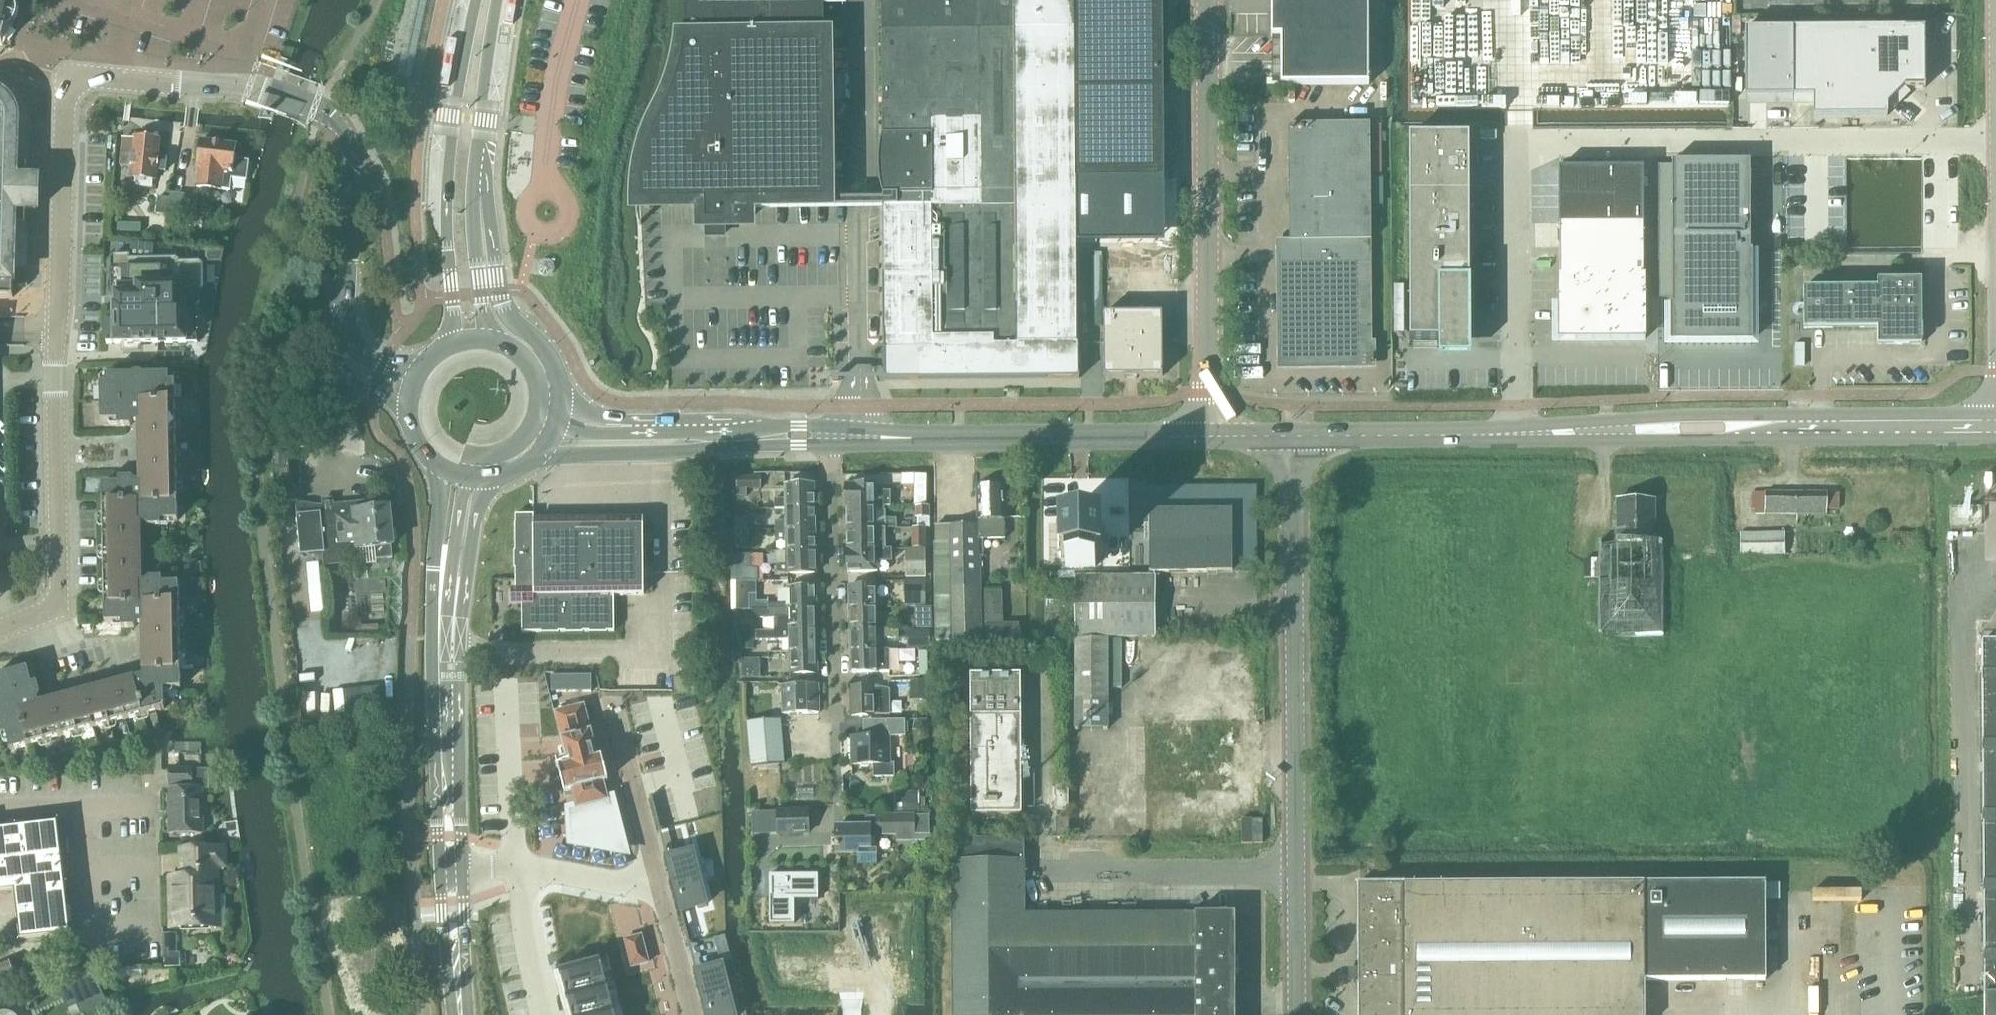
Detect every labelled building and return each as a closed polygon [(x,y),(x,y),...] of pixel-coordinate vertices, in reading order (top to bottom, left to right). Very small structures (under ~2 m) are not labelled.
[(1,46),(13,0),(0,0),(0,46),(1,46)] [(390,77),(412,81),(429,0),(406,0),(390,77)] [(685,1),(685,8),(685,13),(685,19),(685,25),(684,31),(683,37),(683,43),(682,49),(681,55),(679,60),(678,66),(676,72),(675,77),(673,83),(671,89),(669,94),(666,100),(664,105),(661,110),(659,116),(656,121),(652,129),(650,134),(648,139),(646,144),(645,149),(643,154),(642,160),(641,165),(640,170),(639,176),(638,181),(638,186),(638,192),(637,197),(637,203),(703,201),(704,221),(726,221),(725,201),(825,200),(823,0),(685,0),(685,1)] [(885,378),(1078,377),(1078,344),(1076,344),(1075,183),(1159,182),(1158,0),(882,0),(885,378)] [(1271,37),(1280,37),(1280,85),(1369,85),(1369,0),(1271,0),(1271,37)] [(1925,28),(1793,29),(1793,97),(1813,97),(1813,117),(1887,116),(1887,105),(1904,88),(1925,88),(1925,28)] [(1793,29),(1745,29),(1745,97),(1793,97),(1793,29)] [(12,297),(13,268),(24,268),(25,211),(36,211),(37,180),(32,180),(33,148),(27,148),(27,122),(27,119),(27,116),(27,114),(26,111),(25,108),(24,106),(23,103),(22,101),(21,99),(19,96),(18,94),(14,90),(12,89),(8,85),(3,83),(1,81),(0,81),(0,297),(12,297)] [(1280,366),(1372,365),(1369,124),(1288,125),(1289,241),(1294,241),(1294,256),(1279,256),(1280,366)] [(1467,164),(1466,135),(1408,135),(1408,164),(1467,164)] [(164,170),(165,158),(157,157),(159,141),(133,138),(132,140),(122,139),(119,166),(129,167),(128,182),(133,183),(134,178),(155,180),(156,170),(164,170)] [(199,141),(196,166),(198,166),(195,186),(219,189),(229,190),(231,178),(246,180),(248,161),(233,159),(235,146),(199,141)] [(1672,190),(1658,190),(1658,299),(1672,299),(1672,304),(1670,304),(1670,341),(1752,341),(1752,327),(1753,327),(1753,301),(1752,301),(1752,250),(1750,250),(1750,161),(1672,161),(1672,190)] [(1467,164),(1408,164),(1408,193),(1467,192),(1467,164)] [(1560,275),(1558,275),(1558,322),(1559,322),(1575,338),(1575,339),(1646,339),(1646,275),(1643,275),(1643,224),(1643,168),(1560,168),(1560,225),(1560,275)] [(1469,250),(1467,250),(1467,192),(1408,193),(1409,340),(1443,339),(1443,359),(1469,358),(1468,318),(1469,318),(1469,250)] [(194,219),(196,203),(183,202),(184,196),(170,194),(169,200),(157,199),(155,214),(194,219)] [(131,242),(130,250),(153,252),(154,244),(131,242)] [(114,321),(106,321),(107,344),(197,343),(197,306),(200,303),(200,291),(204,287),(203,264),(200,261),(180,261),(176,258),(130,259),(130,255),(114,255),(110,259),(111,290),(114,293),(115,293),(115,307),(114,307),(114,321)] [(18,273),(17,285),(22,285),(28,285),(28,275),(28,273),(18,273)] [(1920,280),(1892,279),(1892,287),(1804,287),(1803,327),(1877,328),(1877,344),(1920,344),(1920,280)] [(1133,375),(1132,313),(1103,313),(1104,375),(1133,375)] [(1132,313),(1133,375),(1162,375),(1161,313),(1132,313)] [(170,354),(157,354),(157,364),(171,363),(170,354)] [(140,375),(139,373),(133,373),(132,375),(105,375),(105,383),(99,383),(100,420),(116,421),(116,426),(129,427),(132,423),(131,393),(142,393),(144,525),(146,526),(160,526),(160,521),(176,520),(174,382),(168,383),(168,375),(140,375)] [(275,483),(289,483),(288,454),(274,454),(275,483)] [(913,485),(914,504),(927,504),(926,475),(902,475),(902,485),(913,485)] [(759,476),(735,476),(735,489),(759,489),(759,476)] [(118,484),(102,485),(104,623),(121,623),(121,628),(133,627),(137,623),(134,481),(131,478),(118,479),(118,484)] [(846,506),(884,506),(891,506),(890,491),(875,491),(875,484),(845,485),(846,506)] [(773,508),(786,508),(814,507),(814,485),(785,486),(785,498),(773,499),(773,508)] [(948,525),(934,525),(936,641),(951,641),(982,641),(982,627),(981,586),(980,539),(1005,539),(1005,517),(1004,486),(978,487),(979,524),(948,525)] [(1087,574),(1087,633),(1172,633),(1172,574),(1255,574),(1255,487),(1150,487),(1149,574),(1087,574)] [(1796,514),(1796,493),(1753,493),(1753,508),(1765,508),(1765,514),(1796,514)] [(1796,493),(1796,514),(1827,514),(1827,509),(1839,509),(1839,493),(1796,493)] [(306,503),(296,504),(297,516),(300,555),(325,553),(326,566),(345,565),(343,552),(357,551),(376,548),(376,560),(393,559),(392,547),(393,547),(393,546),(398,543),(398,538),(398,536),(392,534),(390,507),(370,508),(369,501),(334,505),(333,498),(322,499),(322,506),(319,506),(315,505),(312,505),(308,504),(306,503)] [(1686,567),(1686,549),(1663,549),(1664,540),(1655,540),(1655,500),(1617,500),(1617,540),(1600,540),(1600,559),(1585,559),(1585,625),(1600,625),(1600,631),(1615,631),(1615,636),(1636,636),(1636,651),(1655,651),(1655,635),(1663,635),(1663,566),(1686,567)] [(884,506),(846,506),(846,529),(882,528),(884,528),(895,528),(895,518),(884,518),(884,511),(884,506)] [(786,508),(786,521),(773,521),(774,531),(776,531),(814,530),(814,507),(786,508)] [(917,509),(917,518),(931,518),(931,509),(917,509)] [(613,630),(613,599),(612,594),(642,594),(641,521),(592,522),(533,523),(533,514),(513,514),(514,587),(520,587),(521,631),(613,630)] [(745,517),(734,517),(733,532),(745,532),(745,517)] [(1099,520),(1061,520),(1062,558),(1066,558),(1066,566),(1096,566),(1096,558),(1100,558),(1100,555),(1103,555),(1103,529),(1099,529),(1099,520)] [(847,550),(885,549),(884,543),(884,528),(882,528),(846,529),(847,550)] [(926,528),(912,528),(913,547),(926,547),(926,528)] [(776,531),(776,540),(786,540),(786,550),(815,549),(814,530),(776,531)] [(733,546),(745,546),(745,532),(733,532),(733,546)] [(1785,533),(1741,533),(1741,556),(1785,556),(1785,533)] [(777,572),(787,573),(815,572),(815,549),(786,550),(776,551),(777,572)] [(885,549),(847,550),(848,571),(876,570),(876,554),(885,553),(885,549)] [(923,576),(923,549),(904,550),(905,576),(923,576)] [(735,553),(735,580),(748,580),(748,553),(735,553)] [(11,749),(164,708),(163,688),(181,688),(178,583),(162,584),(162,578),(150,578),(146,582),(147,650),(149,682),(137,682),(11,716),(9,706),(39,698),(40,694),(36,682),(31,684),(26,668),(0,675),(0,730),(2,735),(7,733),(11,749)] [(903,581),(904,606),(924,606),(923,581),(903,581)] [(747,593),(754,593),(754,582),(735,582),(735,610),(747,610),(747,593)] [(877,608),(878,608),(877,586),(848,586),(849,609),(877,608)] [(770,610),(816,609),(816,587),(787,588),(788,602),(769,602),(770,610)] [(984,592),(985,642),(1019,641),(1019,623),(1003,624),(1002,592),(984,592)] [(767,600),(751,600),(751,611),(767,610),(767,600)] [(877,608),(849,609),(849,629),(878,628),(878,608),(877,608)] [(816,609),(770,610),(770,616),(773,616),(773,630),(817,629),(816,609)] [(920,628),(933,627),(932,617),(920,617),(920,628)] [(354,644),(375,643),(374,627),(353,627),(354,644)] [(901,628),(878,628),(849,629),(850,651),(878,651),(879,651),(878,637),(901,637),(901,628)] [(789,651),(817,650),(817,629),(773,630),(754,631),(754,640),(789,640),(789,651)] [(906,648),(930,648),(930,631),(906,631),(906,648)] [(741,633),(741,649),(754,649),(754,633),(741,633)] [(1108,728),(1107,637),(1075,638),(1075,728),(1108,728)] [(1982,642),(1985,1014),(1995,1014),(1995,642),(1982,642)] [(817,650),(789,651),(789,672),(818,672),(817,650)] [(878,651),(850,651),(850,671),(879,670),(879,651),(878,651)] [(1234,652),(1193,652),(1193,675),(1234,675),(1234,652)] [(971,673),(971,714),(971,812),(1021,812),(1020,673),(1007,673),(1007,665),(980,665),(980,673),(971,673)] [(1234,675),(1193,675),(1193,698),(1234,698),(1234,675)] [(674,678),(674,694),(693,694),(693,678),(674,678)] [(923,700),(924,681),(910,681),(910,700),(923,700)] [(790,713),(819,713),(819,684),(783,685),(783,708),(790,708),(790,713)] [(886,686),(873,686),(850,686),(850,715),(886,714),(886,686)] [(583,706),(555,713),(566,755),(556,757),(564,790),(572,789),(576,805),(577,808),(569,810),(571,843),(625,852),(612,799),(606,800),(605,798),(601,781),(607,779),(602,757),(596,758),(594,752),(583,706)] [(784,717),(752,718),(753,762),(785,762),(784,717)] [(890,776),(890,763),(889,735),(905,734),(905,718),(863,719),(863,720),(867,720),(868,735),(851,735),(852,763),(860,763),(862,765),(868,765),(870,763),(872,763),(872,777),(890,776)] [(169,769),(169,790),(169,832),(200,832),(200,788),(189,788),(189,783),(191,783),(191,769),(169,769)] [(1055,809),(1057,809),(1068,809),(1068,784),(1055,784),(1055,809)] [(797,799),(812,799),(812,790),(797,790),(797,799)] [(900,792),(900,814),(917,814),(917,792),(900,792)] [(752,834),(779,833),(809,832),(809,810),(751,811),(752,834)] [(842,825),(837,830),(837,833),(837,851),(858,851),(858,863),(877,863),(877,846),(871,846),(871,832),(898,832),(898,838),(914,838),(929,838),(929,814),(913,815),(869,815),(869,821),(869,824),(843,825),(842,825)] [(1057,817),(1057,836),(1068,836),(1068,817),(1057,817)] [(14,889),(19,938),(69,933),(57,822),(0,829),(0,890),(14,889)] [(987,838),(986,855),(1027,856),(1027,839),(987,838)] [(211,865),(223,865),(223,848),(181,849),(181,865),(183,865),(183,877),(180,877),(181,890),(171,890),(171,926),(207,926),(207,901),(216,901),(215,876),(211,876),(211,865)] [(693,851),(666,858),(680,912),(682,911),(707,905),(693,851)] [(818,874),(769,875),(770,924),(795,924),(794,900),(818,899),(818,874)] [(1644,981),(1766,980),(1765,882),(1644,883),(1644,882),(1357,885),(1358,968),(1354,968),(1354,981),(1358,981),(1359,1014),(1645,1014),(1644,981)] [(1043,957),(1067,956),(1066,914),(1043,914),(1043,957)] [(1067,956),(1091,956),(1090,914),(1066,914),(1067,956)] [(1091,956),(1115,956),(1114,914),(1090,914),(1091,956)] [(1115,956),(1139,956),(1138,914),(1114,914),(1115,956)] [(1139,956),(1163,956),(1162,914),(1138,914),(1139,956)] [(1163,956),(1187,956),(1186,914),(1162,914),(1163,956)] [(1187,956),(1211,956),(1210,914),(1186,914),(1187,956)] [(1210,914),(1211,956),(1235,956),(1234,914),(1210,914)] [(831,933),(829,933),(829,949),(841,949),(841,933),(831,933)] [(641,936),(625,940),(632,967),(648,963),(641,936)] [(160,954),(172,954),(172,937),(160,937),(160,954)] [(504,1014),(510,1014),(531,1011),(520,960),(520,959),(517,944),(492,949),(495,966),(493,967),(504,1014)] [(161,969),(176,969),(176,956),(161,956),(161,969)] [(0,963),(0,979),(13,974),(7,960),(0,963)] [(559,971),(566,997),(571,1014),(615,1014),(600,960),(559,971)] [(696,971),(707,1014),(735,1014),(722,965),(696,971)] [(63,974),(75,1010),(100,1001),(88,967),(63,974)]
